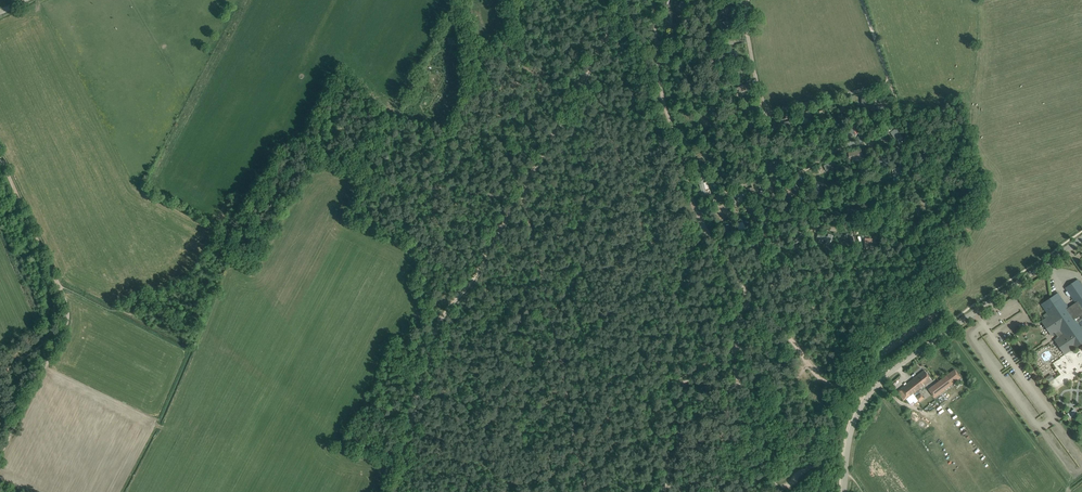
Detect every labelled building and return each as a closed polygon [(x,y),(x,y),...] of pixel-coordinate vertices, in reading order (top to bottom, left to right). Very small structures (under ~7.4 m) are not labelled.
[(677,7),(683,10),(683,9),(686,11),(688,7),(685,5),(688,0),(684,0),(683,2),(682,1),(682,2),(681,1),(677,7)] [(722,32),(733,31),(732,27),(728,28),(727,22),(721,22),(722,32)] [(724,38),(724,39),(723,39),(724,42),(721,43),(722,48),(725,47),(725,46),(734,44),(732,37),(724,38)] [(740,69),(733,70),(733,66),(729,66),(730,77),(737,76),(737,74),(740,74),(740,69)] [(737,87),(738,90),(739,89),(741,96),(743,95),(742,91),(749,90),(748,87),(750,86),(750,84),(737,87)] [(743,108),(744,111),(745,111),(745,114),(757,112),(755,106),(752,107),(751,108),(751,107),(743,108)] [(750,120),(746,122),(748,125),(750,128),(760,122),(759,119),(751,123),(750,120)] [(848,128),(849,133),(855,132),(855,135),(859,134),(858,125),(854,125),(855,127),(848,128)] [(898,138),(901,136),(900,135),(896,129),(892,131),(893,133),(891,134),(896,140),(898,138)] [(861,155),(862,155),(861,150),(848,153),(850,160),(861,158),(861,155)] [(738,161),(742,163),(741,164),(746,166),(747,163),(749,164),(750,161),(740,157),(739,159),(738,161)] [(886,158),(879,162),(882,169),(890,165),(886,158)] [(776,168),(775,168),(775,170),(780,169),(779,159),(773,160),(773,162),(770,162),(770,164),(776,163),(776,168)] [(831,170),(837,167),(834,161),(824,165),(826,169),(830,167),(831,170)] [(899,179),(907,176),(904,166),(896,168),(899,179)] [(800,190),(794,182),(784,189),(787,193),(793,188),(796,192),(800,190)] [(818,182),(807,183),(808,192),(812,192),(811,187),(819,186),(818,182)] [(737,197),(742,195),(744,201),(749,199),(745,189),(735,193),(737,197)] [(737,225),(740,231),(746,229),(743,222),(737,225)] [(773,232),(759,235),(760,241),(774,238),(773,232)] [(829,245),(832,234),(829,233),(828,237),(818,234),(817,237),(827,240),(826,244),(829,245)] [(841,235),(842,239),(849,238),(851,244),(854,244),(852,233),(843,235),(843,234),(841,235)] [(801,234),(790,244),(793,247),(799,242),(802,245),(805,242),(802,239),(804,237),(801,234)] [(875,245),(876,239),(865,238),(864,247),(869,247),(869,244),(875,245)] [(1068,308),(1058,293),(1041,304),(1049,316),(1042,321),(1052,336),(1054,334),(1056,336),(1057,338),(1055,340),(1065,355),(1072,350),(1081,344),(1081,328),(1079,324),(1081,322),(1081,285),(1078,279),(1065,288),(1075,303),(1068,308)] [(932,380),(924,370),(897,392),(904,400),(925,384),(925,385),(932,380)] [(935,398),(961,378),(955,370),(928,389),(935,398)] [(1045,377),(1048,382),(1054,378),(1051,373),(1045,377)] [(924,398),(920,394),(915,397),(919,402),(924,398)] [(1067,414),(1070,417),(1077,413),(1074,409),(1067,414)]
